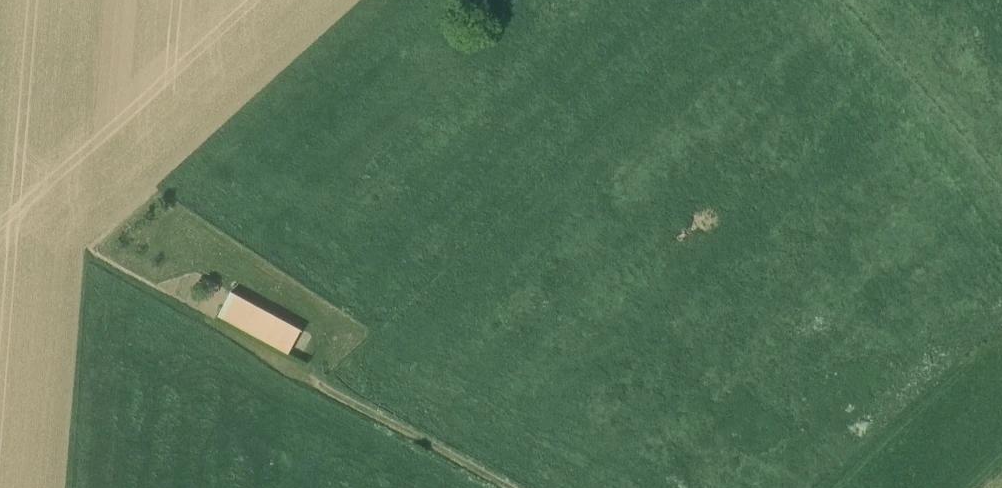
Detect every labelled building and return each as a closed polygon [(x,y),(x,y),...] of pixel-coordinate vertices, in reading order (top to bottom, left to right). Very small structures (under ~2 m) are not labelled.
[(226,294),(216,319),(291,349),(301,324),(226,294)]
